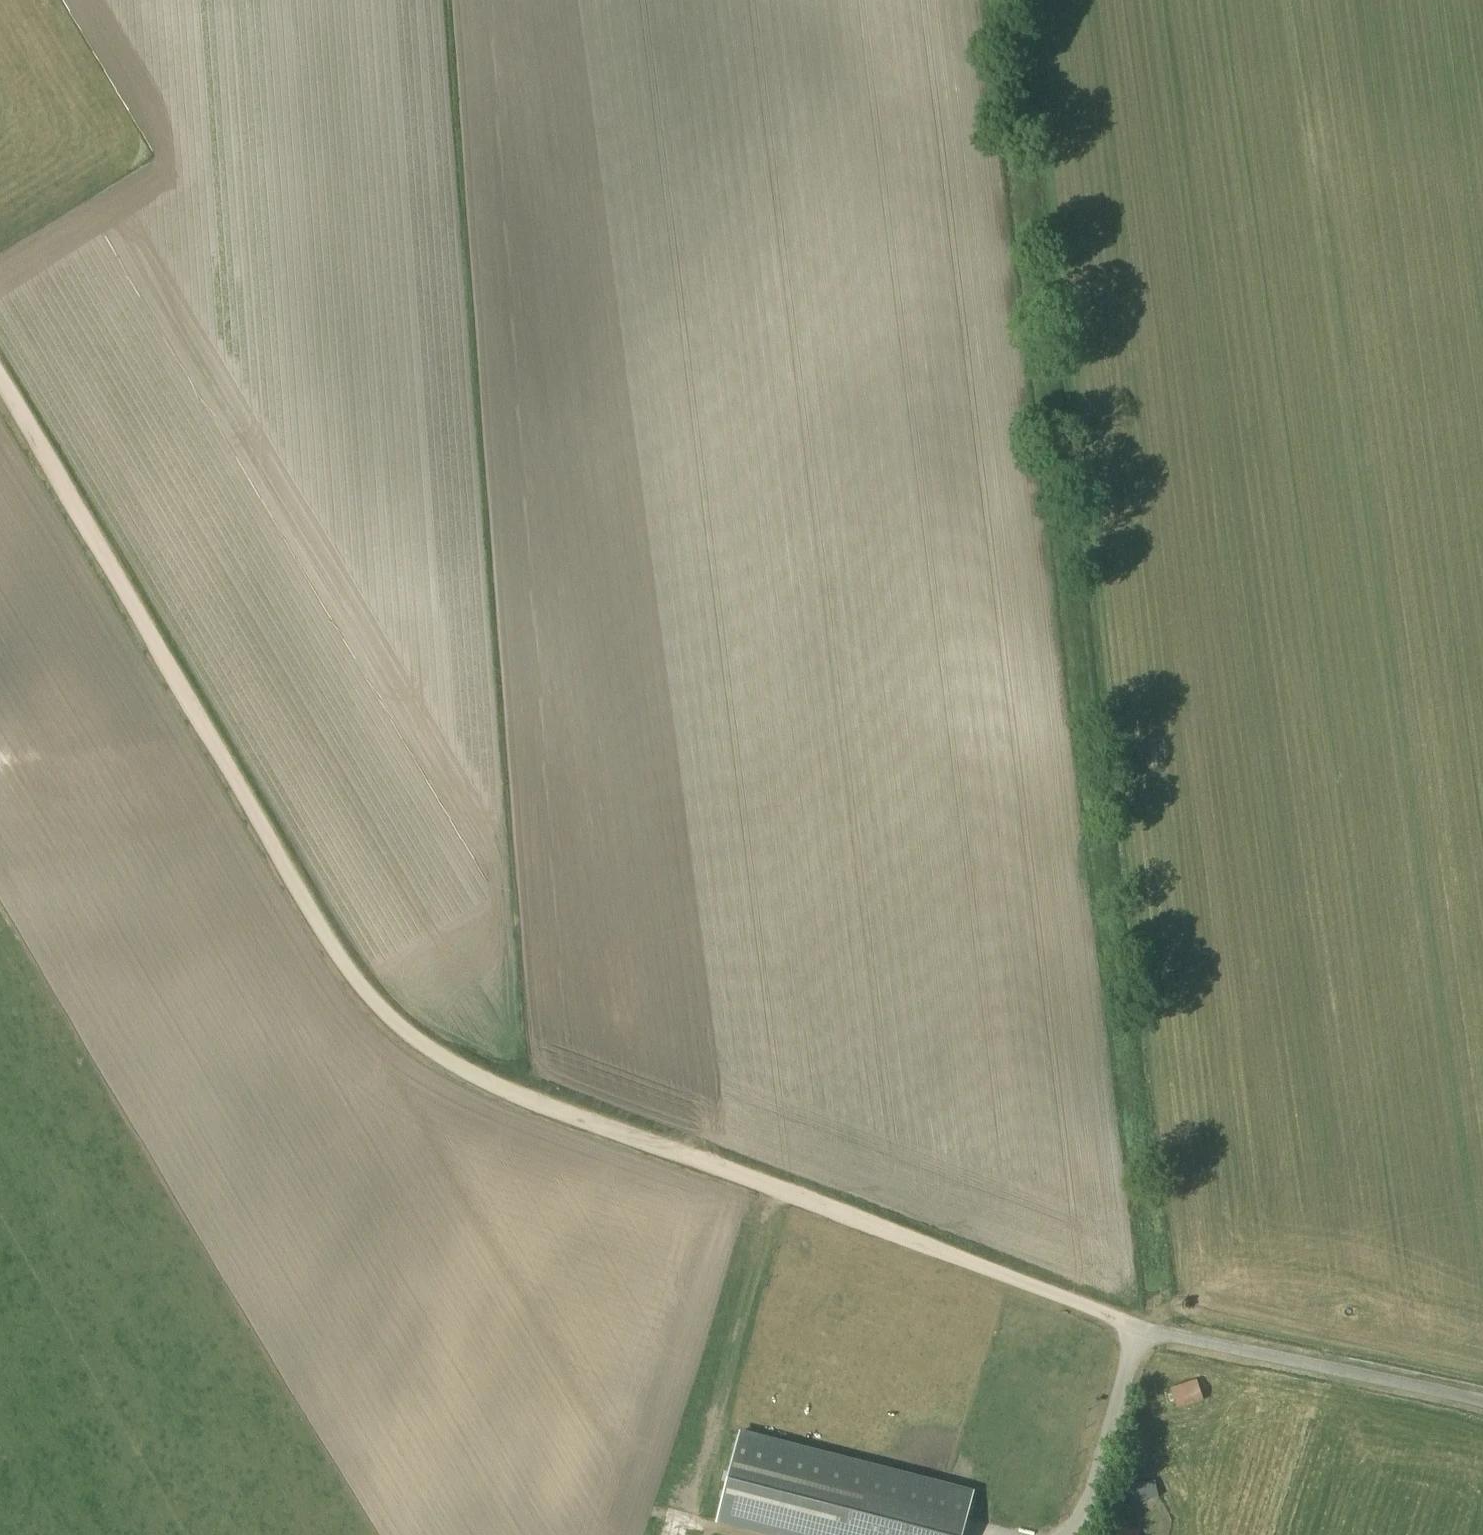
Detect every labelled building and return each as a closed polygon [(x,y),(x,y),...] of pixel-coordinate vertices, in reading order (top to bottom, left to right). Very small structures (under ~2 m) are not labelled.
[(1177,1407),(1204,1398),(1197,1379),(1171,1388),(1177,1407)] [(967,1518),(969,1511),(973,1493),(739,1433),(717,1519),(780,1534),(963,1534),(968,1518),(967,1518)] [(1132,1482),(1135,1501),(1160,1497),(1158,1478),(1132,1482)] [(1139,1526),(1119,1527),(1119,1534),(1140,1534),(1139,1526)]
